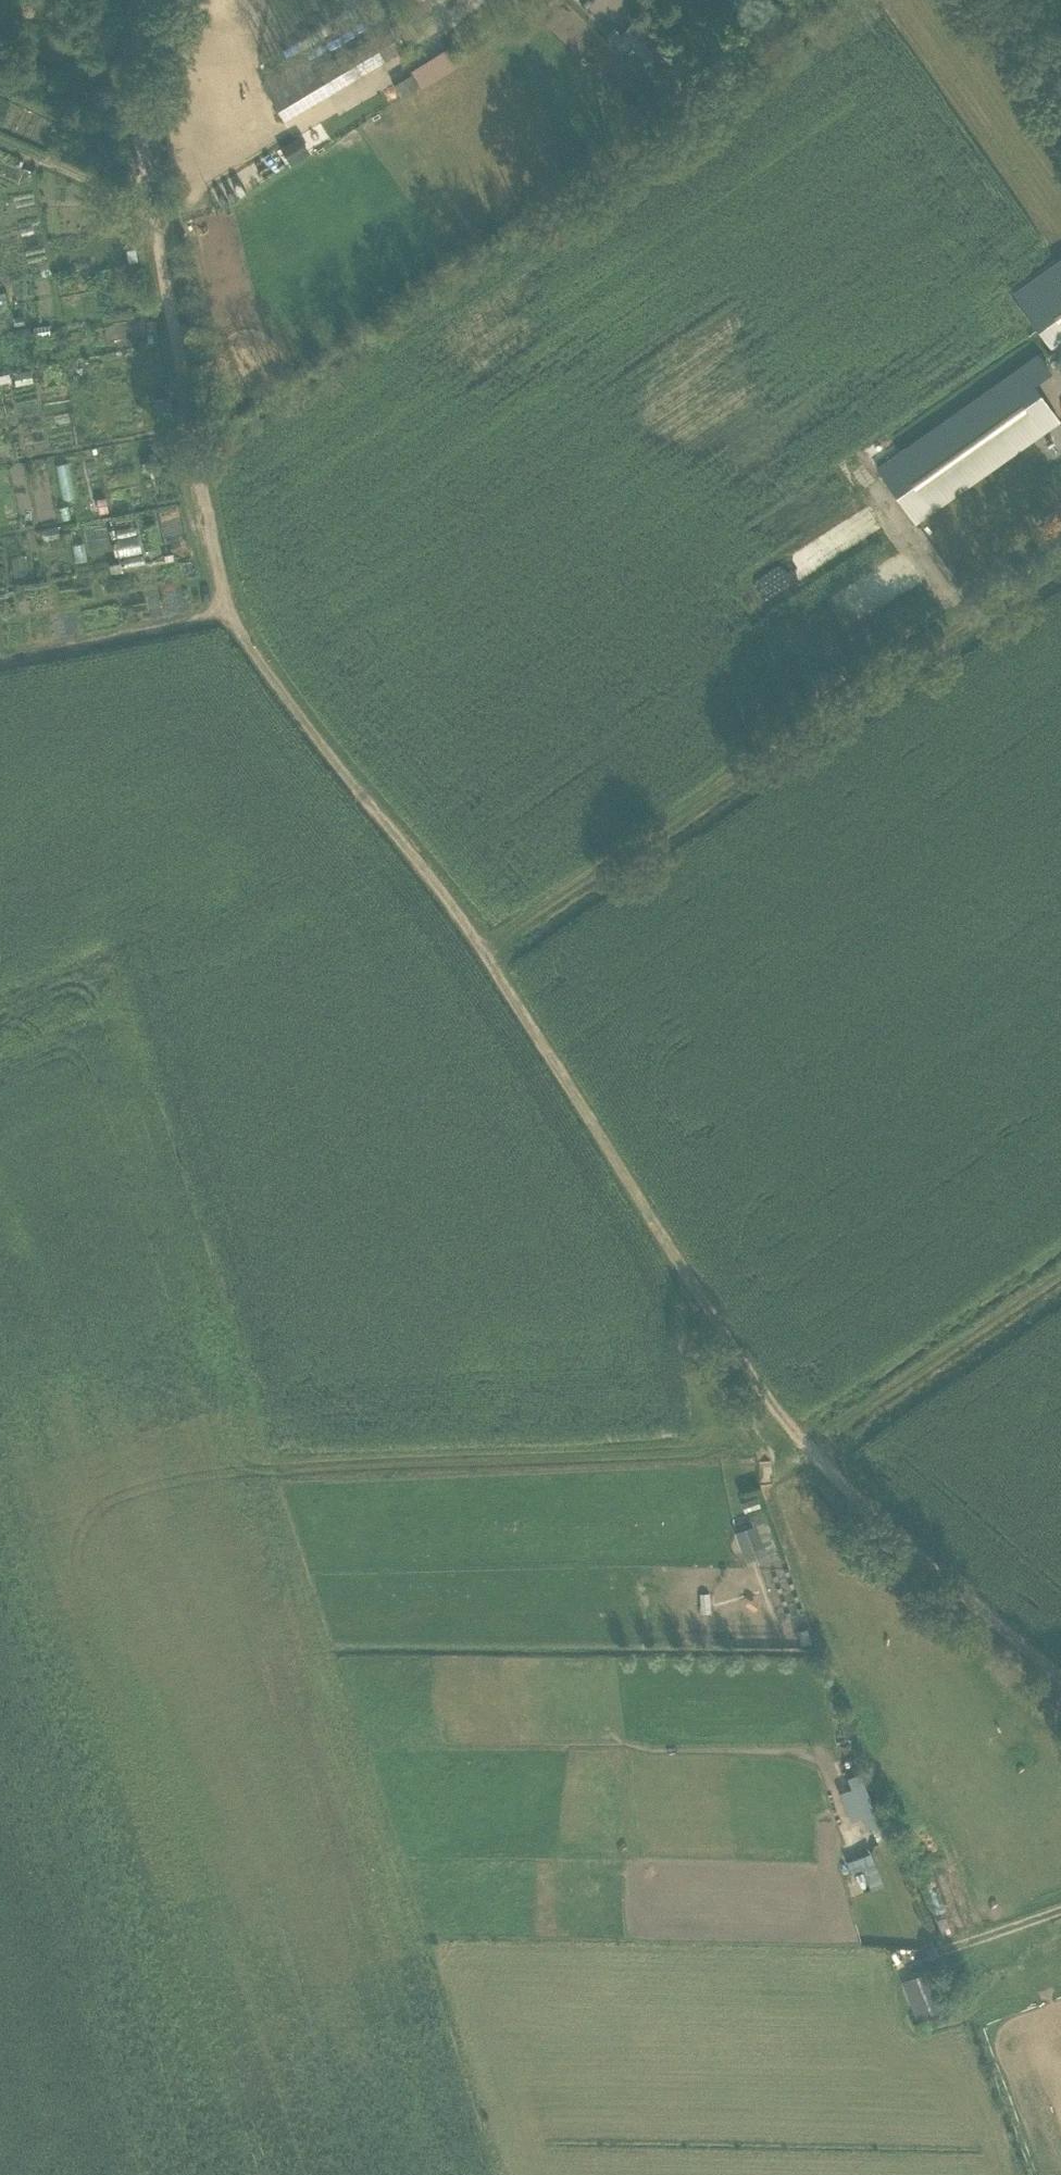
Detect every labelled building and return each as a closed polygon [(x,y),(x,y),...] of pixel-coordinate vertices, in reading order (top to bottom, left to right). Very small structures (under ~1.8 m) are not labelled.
[(408,15),(415,11),(434,0),(399,0),(408,15)] [(284,121),(403,50),(388,25),(304,75),(299,67),(264,88),(284,121)] [(284,146),(295,164),(315,152),(304,134),(284,146)] [(1050,345),(1060,337),(1060,257),(1012,292),(1050,345)] [(916,521),(1040,433),(1058,420),(1032,384),(1050,372),(1037,354),(877,467),(916,521)] [(111,515),(120,555),(144,550),(135,510),(111,515)] [(804,552),(814,571),(884,535),(875,516),(804,552)] [(784,591),(804,581),(795,564),(775,575),(784,591)] [(808,614),(822,642),(921,593),(908,565),(808,614)] [(731,1530),(743,1561),(773,1550),(754,1498),(741,1503),(749,1523),(731,1530)] [(846,1787),(837,1789),(845,1822),(869,1817),(857,1771),(843,1774),(846,1787)] [(858,1891),(880,1883),(867,1849),(845,1857),(858,1891)] [(928,1968),(899,1977),(913,2019),(941,2009),(928,1968)]
